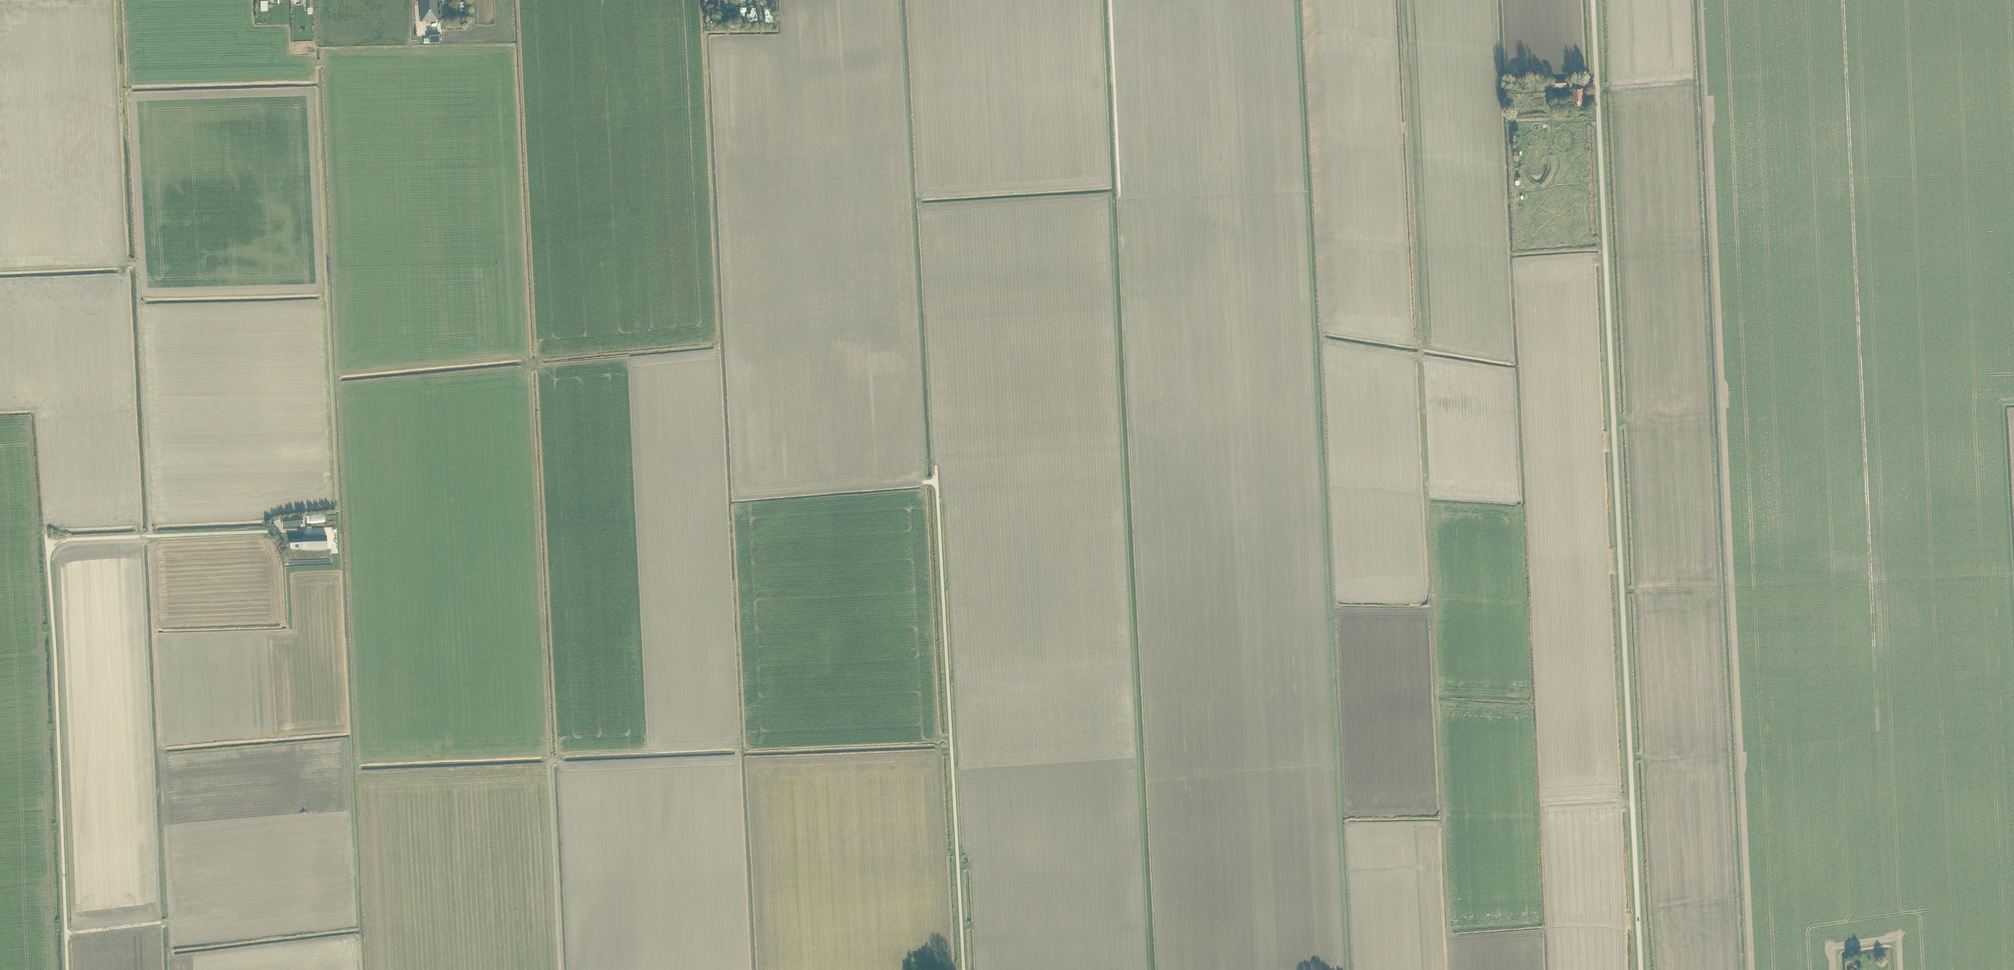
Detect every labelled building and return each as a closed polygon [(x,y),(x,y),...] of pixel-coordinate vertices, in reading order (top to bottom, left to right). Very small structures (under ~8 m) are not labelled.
[(437,0),(419,0),(421,22),(426,22),(426,23),(438,22),(437,0)] [(430,45),(440,45),(439,35),(429,36),(430,45)] [(1583,89),(1573,90),(1573,100),(1574,100),(1574,106),(1582,106),(1582,99),(1583,99),(1583,89)] [(300,517),(281,519),(282,527),(300,525),(300,517)] [(291,544),(291,545),(291,548),(296,548),(296,549),(298,548),(302,548),(302,550),(307,550),(327,549),(326,537),(306,538),(302,538),(302,540),(291,540),(291,544)]
